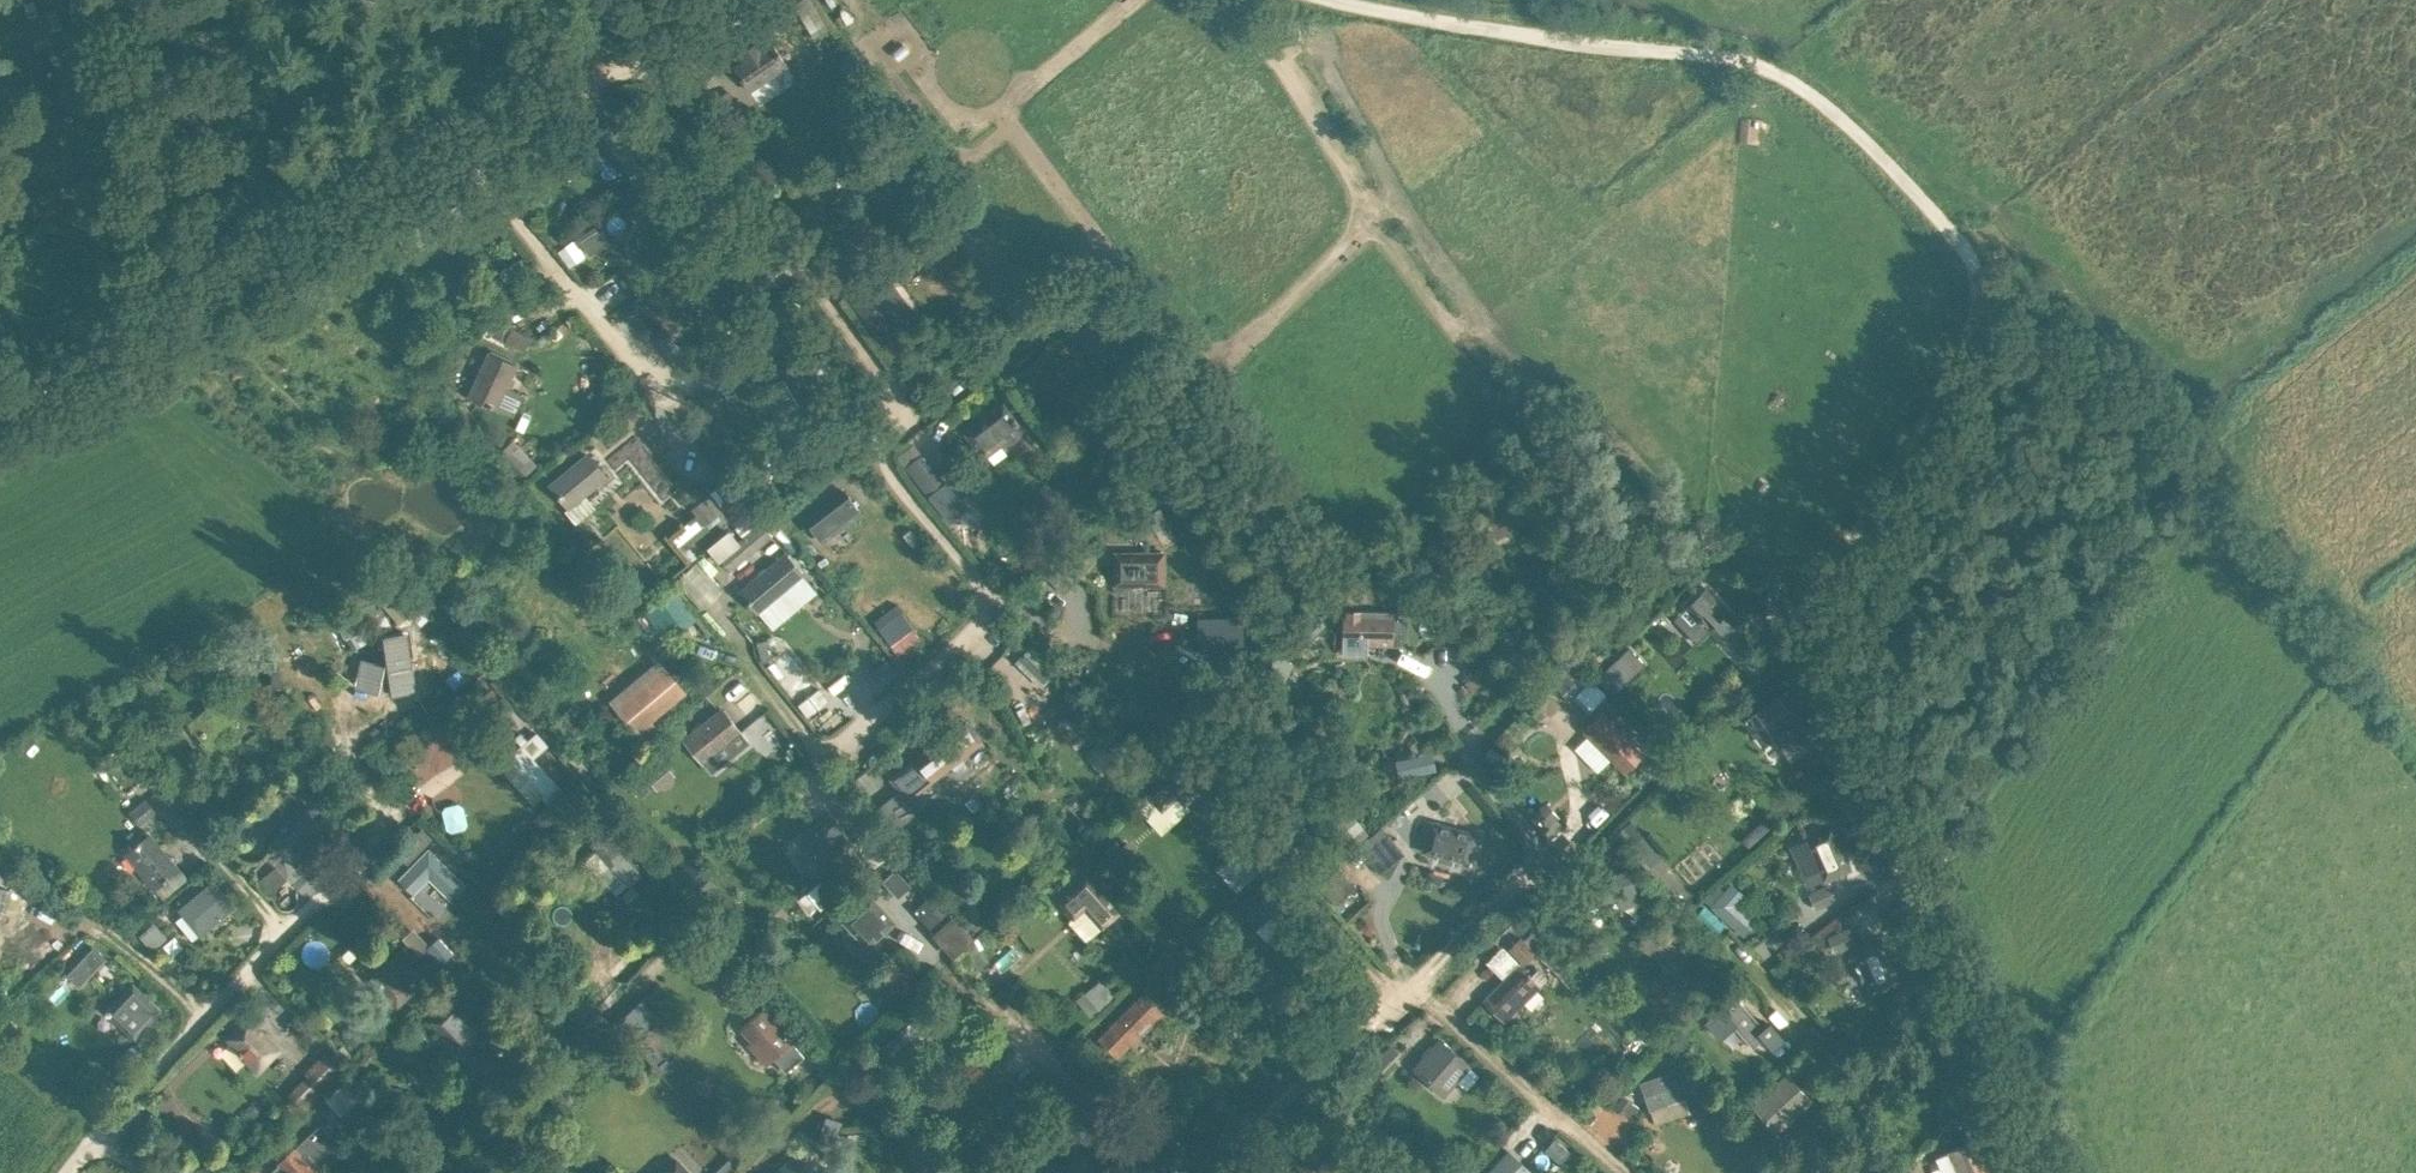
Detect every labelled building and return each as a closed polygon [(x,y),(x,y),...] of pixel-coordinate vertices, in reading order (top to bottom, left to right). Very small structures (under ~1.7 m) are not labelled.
[(735,68),(750,90),(787,65),(772,42),(762,50),(757,43),(741,53),(746,60),(735,68)] [(742,111),(726,122),(734,134),(735,133),(745,148),(760,138),(750,123),(742,111)] [(665,115),(648,126),(656,138),(673,127),(665,115)] [(616,120),(595,134),(627,181),(647,167),(616,120)] [(656,190),(627,210),(637,224),(666,204),(656,190)] [(596,224),(570,241),(581,259),(607,242),(596,224)] [(521,258),(499,270),(505,281),(527,269),(521,258)] [(872,284),(852,298),(878,335),(899,321),(872,284)] [(499,322),(493,335),(504,341),(511,328),(499,322)] [(504,341),(504,342),(523,351),(531,336),(511,327),(511,328),(504,341)] [(775,363),(800,406),(828,389),(802,347),(775,363)] [(470,395),(496,408),(517,365),(490,353),(470,395)] [(965,432),(984,458),(1004,443),(1009,443),(1014,441),(1018,438),(1021,433),(1021,430),(1024,428),(1004,402),(965,432)] [(653,456),(671,449),(661,420),(643,427),(653,456)] [(513,440),(503,449),(525,472),(535,463),(513,440)] [(907,466),(931,497),(948,484),(924,453),(907,466)] [(551,484),(569,507),(607,476),(588,454),(551,484)] [(720,483),(708,493),(724,513),(736,503),(720,483)] [(807,519),(824,541),(862,512),(845,490),(807,519)] [(704,497),(691,507),(696,513),(705,524),(718,513),(704,497)] [(1482,512),(1497,542),(1524,529),(1510,499),(1482,512)] [(1068,512),(1059,526),(1072,534),(1081,521),(1068,512)] [(739,541),(719,557),(731,571),(752,554),(772,536),(770,534),(761,523),(743,538),(740,540),(739,541)] [(1128,525),(1128,539),(1147,539),(1147,525),(1128,525)] [(1164,583),(1164,552),(1115,553),(1116,584),(1164,583)] [(742,592),(757,610),(802,573),(786,555),(742,592)] [(678,576),(704,605),(722,590),(696,560),(678,576)] [(1685,607),(1726,648),(1746,628),(1705,587),(1685,607)] [(694,618),(672,588),(644,609),(666,639),(694,618)] [(338,623),(346,637),(365,625),(369,631),(378,626),(382,632),(392,626),(384,613),(381,615),(366,590),(335,608),(342,620),(338,623)] [(1344,609),(1343,635),(1366,636),(1365,645),(1394,646),(1394,638),(1406,638),(1407,619),(1395,619),(1395,610),(1344,609)] [(900,610),(877,626),(891,645),(913,628),(900,610)] [(1744,662),(1753,671),(1770,655),(1761,646),(1744,662)] [(1629,647),(1597,677),(1613,694),(1645,664),(1629,647)] [(1275,656),(1267,674),(1284,682),(1293,664),(1275,656)] [(457,669),(445,678),(456,691),(468,682),(457,669)] [(1567,678),(1557,689),(1571,703),(1579,689),(1567,678)] [(649,701),(640,708),(634,701),(623,710),(649,741),(660,732),(650,720),(685,691),(675,679),(664,688),(658,680),(643,693),(649,701)] [(1580,691),(1576,695),(1591,710),(1606,695),(1591,680),(1580,691)] [(1782,692),(1755,712),(1787,754),(1813,735),(1782,692)] [(682,738),(703,764),(743,732),(722,706),(682,738)] [(1583,730),(1625,773),(1645,753),(1602,710),(1583,730)] [(965,725),(916,762),(930,780),(978,743),(965,725)] [(524,744),(512,755),(526,771),(545,792),(542,795),(551,804),(565,791),(531,753),(537,748),(523,733),(518,737),(524,744)] [(1659,752),(1643,769),(1654,779),(1670,762),(1659,752)] [(1412,756),(1395,760),(1398,777),(1415,773),(1412,756)] [(1144,792),(1163,811),(1177,797),(1186,806),(1206,787),(1199,779),(1199,778),(1180,758),(1144,792)] [(663,762),(646,777),(659,792),(676,777),(663,762)] [(132,812),(141,823),(155,811),(146,800),(132,812)] [(1545,802),(1532,813),(1545,828),(1558,817),(1545,802)] [(464,830),(467,825),(463,807),(458,804),(445,807),(442,812),(446,829),(451,833),(464,830)] [(543,811),(528,824),(538,835),(553,822),(543,811)] [(1343,818),(1336,824),(1349,839),(1363,827),(1350,812),(1348,814),(1346,812),(1341,816),(1343,818)] [(830,813),(800,837),(827,870),(857,846),(830,813)] [(1631,821),(1620,830),(1633,846),(1645,837),(1631,821)] [(1469,862),(1476,834),(1432,822),(1425,850),(1439,854),(1438,859),(1453,863),(1454,858),(1469,862)] [(1811,851),(1806,853),(1813,868),(1818,866),(1824,879),(1850,868),(1832,826),(1805,837),(1811,851)] [(422,828),(398,853),(409,863),(432,839),(422,828)] [(609,828),(592,844),(629,882),(646,866),(631,851),(626,856),(619,849),(624,843),(609,828)] [(1365,852),(1380,871),(1403,852),(1388,833),(1365,852)] [(126,854),(154,888),(179,868),(151,834),(126,854)] [(1106,858),(1117,873),(1130,863),(1128,860),(1138,853),(1129,841),(1123,846),(1117,838),(1104,849),(1109,856),(1106,858)] [(429,877),(452,899),(466,885),(430,848),(399,879),(413,893),(429,877)] [(1242,884),(1260,866),(1247,854),(1229,872),(1242,884)] [(260,876),(272,889),(286,877),(274,864),(260,876)] [(896,867),(882,880),(899,897),(912,884),(896,867)] [(1340,869),(1320,889),(1337,906),(1357,886),(1340,869)] [(1629,870),(1576,888),(1584,910),(1636,891),(1629,870)] [(1087,874),(1057,901),(1074,920),(1085,910),(1102,929),(1121,912),(1087,874)] [(178,908),(201,934),(235,905),(213,879),(178,908)] [(1754,925),(1734,908),(1745,896),(1732,884),(1710,908),(1743,937),(1754,925)] [(1834,898),(1828,885),(1811,893),(1817,906),(1834,898)] [(1317,934),(1273,886),(1243,913),(1257,928),(1274,912),(1304,946),(1317,934)] [(5,910),(10,889),(0,887),(0,909),(5,910)] [(870,891),(841,919),(869,949),(898,921),(870,891)] [(932,894),(915,910),(935,932),(952,916),(932,894)] [(345,912),(332,923),(343,937),(356,925),(345,912)] [(156,923),(140,936),(151,949),(167,936),(156,923)] [(1830,937),(1836,950),(1854,942),(1848,929),(1830,937)] [(430,945),(427,948),(443,965),(455,954),(439,936),(430,945)] [(1509,948),(1525,964),(1537,952),(1521,936),(1509,948)] [(1696,936),(1688,944),(1699,954),(1707,946),(1696,936)] [(1860,963),(1856,965),(1862,980),(1867,978),(1873,991),(1899,980),(1881,938),(1855,950),(1860,963)] [(66,973),(80,986),(107,958),(92,945),(66,973)] [(377,971),(369,979),(397,1006),(425,979),(406,960),(397,969),(388,960),(381,967),(379,965),(375,969),(377,971)] [(1122,961),(1111,970),(1123,986),(1135,976),(1122,961)] [(1485,1000),(1505,1020),(1539,986),(1519,966),(1485,1000)] [(1102,981),(1075,1002),(1090,1020),(1116,998),(1102,981)] [(107,1010),(135,1037),(160,1010),(132,983),(107,1010)] [(1097,1038),(1116,1057),(1162,1011),(1143,992),(1097,1038)] [(432,1019),(442,1029),(451,1038),(452,1037),(464,1049),(485,1028),(454,997),(432,1019)] [(1737,999),(1707,1025),(1721,1042),(1737,1029),(1755,1050),(1763,1043),(1773,1054),(1786,1043),(1771,1025),(1764,1030),(1737,999)] [(767,1064),(773,1059),(785,1072),(804,1055),(764,1008),(741,1027),(759,1046),(755,1050),(767,1064)] [(909,1014),(877,1043),(888,1056),(895,1050),(918,1030),(920,1027),(909,1014)] [(224,1040),(258,1074),(284,1049),(250,1015),(224,1040)] [(1945,1069),(1932,1076),(1941,1092),(1968,1078),(1938,1022),(1918,1032),(1925,1046),(1931,1043),(1945,1069)] [(1412,1068),(1443,1096),(1471,1065),(1440,1037),(1412,1068)] [(1392,1045),(1371,1065),(1378,1072),(1399,1052),(1392,1045)] [(1680,1068),(1640,1081),(1649,1110),(1689,1097),(1680,1068)] [(1752,1104),(1777,1132),(1812,1099),(1786,1072),(1752,1104)] [(1623,1098),(1617,1107),(1631,1116),(1637,1107),(1623,1098)] [(1097,1136),(1078,1115),(1069,1123),(1089,1143),(1097,1136)] [(288,1172),(316,1172),(324,1166),(318,1160),(336,1143),(319,1125),(278,1163),(288,1172)] [(1824,1149),(1812,1136),(1796,1151),(1807,1164),(1824,1149)] [(1975,1139),(1949,1151),(1949,1152),(1936,1158),(1943,1172),(1990,1172),(1975,1139)] [(1534,1172),(1509,1149),(1488,1172),(1533,1172),(1534,1172)] [(794,1154),(774,1172),(812,1172),(794,1154)] [(677,1156),(659,1172),(693,1172),(677,1156)] [(721,1166),(728,1172),(730,1172),(739,1164),(731,1156),(721,1166)]
